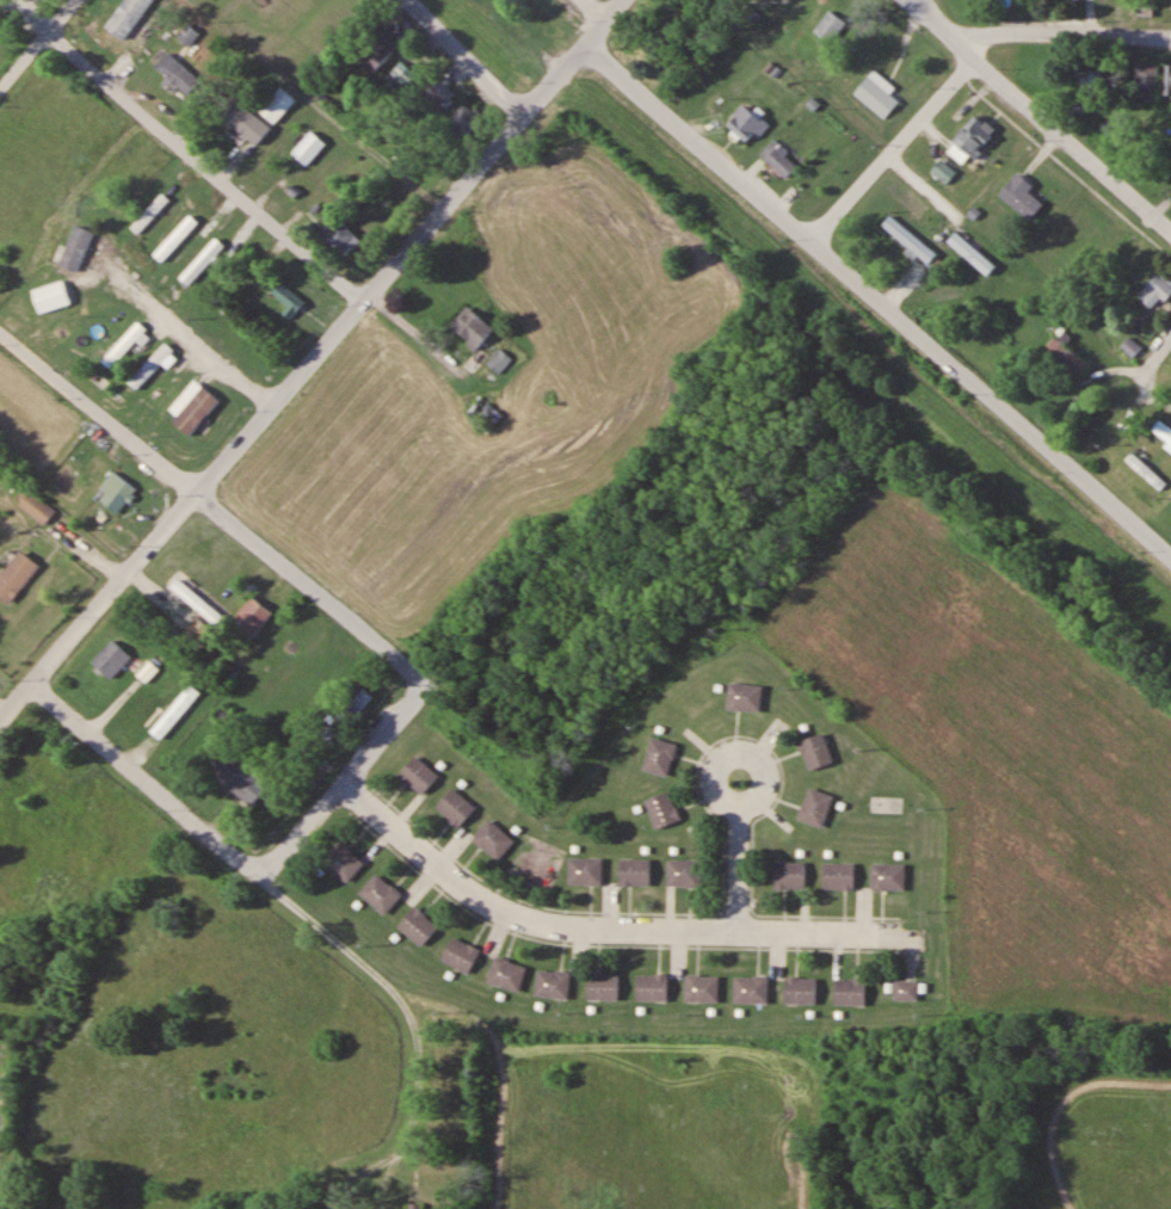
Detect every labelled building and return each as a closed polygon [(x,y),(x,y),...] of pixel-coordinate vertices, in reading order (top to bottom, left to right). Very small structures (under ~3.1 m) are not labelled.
[(102,45),(124,22),(108,7),(86,30),(102,45)] [(829,43),(845,22),(828,8),(812,30),(829,43)] [(179,35),(188,45),(200,34),(190,25),(179,35)] [(399,46),(379,26),(353,52),(373,72),(399,46)] [(168,51),(156,66),(167,74),(160,82),(173,93),(179,85),(187,92),(199,78),(168,51)] [(1078,86),(1100,86),(1100,63),(1078,63),(1078,86)] [(1159,96),(1159,63),(1135,63),(1135,96),(1159,96)] [(408,82),(414,73),(408,68),(401,77),(408,82)] [(898,100),(868,74),(853,92),(884,118),(898,100)] [(422,90),(441,110),(458,95),(438,75),(422,90)] [(274,124),(296,99),(281,85),(258,110),(274,124)] [(482,118),(466,102),(448,119),(464,135),(482,118)] [(744,140),(752,130),(758,135),(770,123),(762,115),(759,118),(742,103),(725,122),(744,140)] [(968,165),(992,125),(971,112),(947,152),(968,165)] [(326,144),(311,130),(291,152),(306,166),(326,144)] [(786,177),(799,162),(772,139),(759,154),(786,177)] [(997,192),(1017,169),(1031,184),(1027,189),(1042,202),(1027,218),(997,192)] [(881,225),(928,265),(937,254),(890,214),(881,225)] [(343,257),(360,240),(335,215),(318,232),(343,257)] [(64,264),(84,223),(99,230),(81,271),(64,264)] [(987,275),(995,266),(956,231),(947,240),(987,275)] [(1153,311),(1170,292),(1170,284),(1157,272),(1136,295),(1153,311)] [(304,304),(283,280),(271,291),(286,308),(281,313),(287,320),(304,304)] [(41,290),(69,282),(75,301),(47,310),(41,290)] [(494,329),(469,305),(451,324),(475,348),(494,329)] [(1088,371),(1068,341),(1067,341),(1062,334),(1044,346),(1069,383),(1088,371)] [(1132,356),(1139,347),(1127,338),(1120,347),(1132,356)] [(499,372),(511,358),(500,349),(488,363),(499,372)] [(502,414),(480,394),(466,410),(488,429),(502,414)] [(1170,443),(1170,431),(1159,421),(1153,428),(1170,443)] [(1125,459),(1158,490),(1165,483),(1131,452),(1125,459)] [(139,490),(115,471),(96,494),(119,514),(139,490)] [(56,510),(26,486),(15,500),(45,524),(56,510)] [(10,604),(41,566),(21,550),(0,575),(0,596),(10,604)] [(226,616),(177,575),(168,586),(218,626),(226,616)] [(269,606),(244,597),(232,632),(257,641),(269,606)] [(165,624),(193,649),(211,629),(198,618),(187,631),(172,617),(165,624)] [(112,679),(133,658),(115,640),(94,661),(112,679)] [(762,684),(728,684),(728,710),(762,710),(762,684)] [(203,694),(193,685),(151,730),(161,739),(203,694)] [(374,699),(362,686),(319,729),(332,742),(374,699)] [(833,762),(823,732),(798,741),(808,770),(833,762)] [(642,770),(669,777),(678,744),(652,737),(642,770)] [(270,785),(224,748),(208,769),(253,806),(270,785)] [(399,774),(421,795),(439,776),(417,755),(399,774)] [(476,807),(452,787),(436,807),(460,827),(476,807)] [(797,819),(822,828),(834,796),(810,787),(797,819)] [(645,801),(657,829),(681,820),(669,791),(645,801)] [(472,839),(499,860),(515,840),(489,819),(472,839)] [(365,861),(337,840),(322,861),(349,882),(365,861)] [(569,884),(603,884),(603,858),(569,858),(569,884)] [(650,886),(650,859),(620,859),(620,886),(650,886)] [(667,886),(702,886),(702,860),(667,860),(667,886)] [(805,862),(774,862),(774,889),(805,889),(805,862)] [(853,889),(853,862),(823,862),(823,889),(853,889)] [(905,890),(905,863),(871,863),(871,890),(905,890)] [(386,914),(402,893),(377,873),(360,893),(386,914)] [(438,926),(416,906),(398,925),(421,945),(438,926)] [(470,973),(481,948),(451,936),(441,960),(470,973)] [(528,966),(496,956),(487,982),(519,992),(528,966)] [(536,995),(568,999),(571,972),(538,968),(536,995)] [(619,1000),(619,973),(588,973),(588,1000),(619,1000)] [(637,1001),(668,1001),(668,974),(637,974),(637,1001)] [(719,1002),(719,975),(686,975),(686,1002),(719,1002)] [(768,976),(735,976),(735,1003),(768,1003),(768,976)] [(816,978),(785,978),(785,1004),(816,1004),(816,978)] [(834,1005),(865,1005),(865,979),(834,979),(834,1005)] [(918,1001),(918,980),(894,980),(894,1001),(918,1001)]
